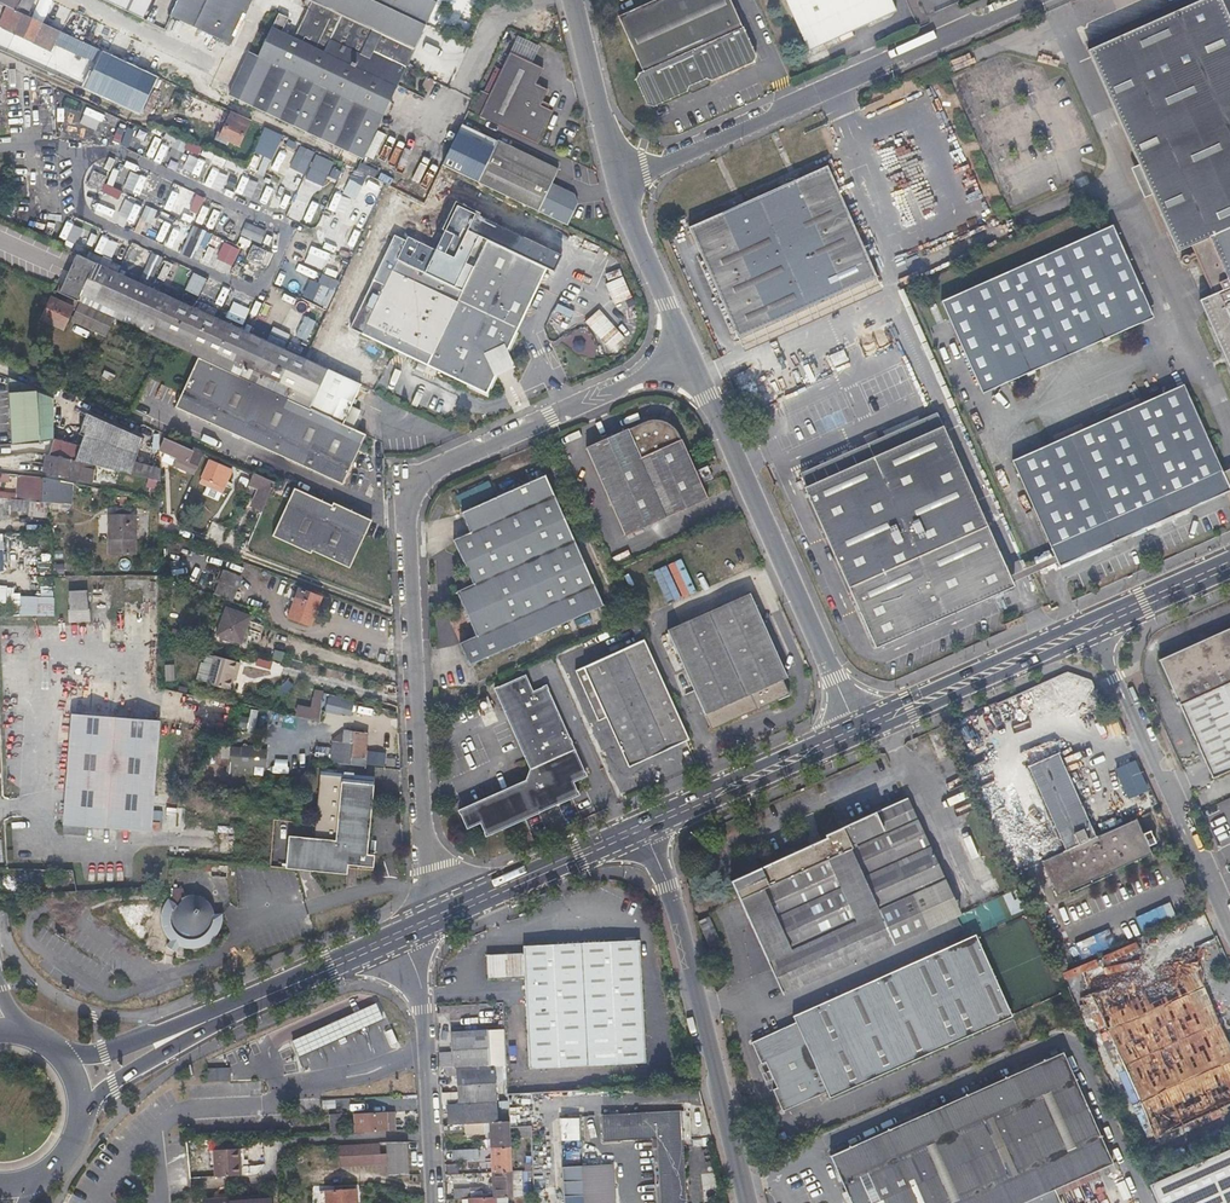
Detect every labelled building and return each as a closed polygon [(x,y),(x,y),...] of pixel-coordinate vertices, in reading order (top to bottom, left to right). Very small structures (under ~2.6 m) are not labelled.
[(8,7),(14,10),(17,3),(18,0),(0,0),(0,4),(8,7)] [(30,10),(35,0),(22,0),(20,5),(17,3),(14,10),(27,16),(30,10)] [(39,7),(43,9),(47,0),(38,0),(35,5),(39,7)] [(141,19),(150,0),(101,0),(141,19)] [(212,35),(216,37),(231,44),(252,0),(180,0),(172,16),(212,35)] [(303,8),(307,10),(294,39),(282,33),(289,19),(278,14),(258,59),(238,101),(363,159),(437,0),(306,0),(303,8)] [(686,88),(686,86),(703,79),(709,81),(751,63),(754,55),(731,0),(654,0),(616,16),(639,71),(635,73),(634,80),(644,103),(651,106),(685,91),(686,88)] [(864,27),(895,14),(888,0),(783,0),(806,52),(835,40),(850,34),(848,29),(863,23),(864,27)] [(1091,78),(1193,114),(1190,116),(1197,129),(1201,128),(1229,191),(1229,41),(1212,0),(1205,0),(1197,4),(1178,1),(1178,12),(1173,14),(1155,10),(1155,22),(1152,24),(1133,20),(1132,32),(1129,33),(1111,30),(1111,42),(1107,44),(1088,41),(1088,53),(1081,56),(1091,78)] [(8,7),(0,24),(0,26),(52,51),(55,45),(86,59),(92,47),(27,16),(14,10),(8,7)] [(848,29),(850,34),(864,27),(863,23),(848,29)] [(852,40),(850,34),(835,40),(838,46),(852,40)] [(86,59),(97,65),(103,52),(92,47),(86,59)] [(140,114),(143,109),(157,77),(103,52),(97,65),(86,89),(140,114)] [(249,55),(229,97),(238,101),(258,59),(249,55)] [(539,109),(542,102),(546,94),(534,88),(542,73),(508,57),(488,97),(478,118),(477,120),(535,147),(551,115),(539,109)] [(1091,78),(1170,258),(1184,252),(1188,260),(1183,262),(1182,261),(1180,260),(1179,260),(1177,261),(1175,263),(1175,264),(1174,266),(1175,268),(1175,269),(1177,270),(1178,271),(1180,271),(1181,270),(1183,269),(1184,268),(1184,266),(1190,264),(1206,300),(1229,356),(1229,191),(1201,128),(1197,129),(1190,116),(1193,114),(1091,78)] [(470,114),(478,118),(488,97),(480,93),(470,114)] [(87,107),(79,124),(97,132),(105,115),(87,107)] [(247,128),(238,124),(229,120),(221,137),(239,145),(247,128)] [(131,146),(135,127),(118,124),(114,143),(131,146)] [(375,159),(387,134),(379,131),(367,156),(375,159)] [(154,136),(147,157),(201,176),(209,153),(165,138),(164,139),(154,136)] [(324,184),(334,160),(283,138),(270,168),(285,173),(287,168),(324,184)] [(570,204),(572,200),(573,197),(551,186),(557,173),(497,144),(477,186),(567,228),(577,207),(570,204)] [(258,174),(265,176),(271,158),(263,156),(258,174)] [(88,212),(202,259),(213,232),(232,240),(240,221),(184,198),(177,213),(163,208),(168,196),(167,195),(171,184),(109,159),(103,173),(94,170),(87,186),(97,190),(88,212)] [(218,189),(222,170),(210,167),(206,187),(218,189)] [(684,227),(708,283),(732,339),(871,280),(824,168),(684,227)] [(344,189),(357,196),(368,176),(355,169),(344,189)] [(252,198),(259,181),(242,175),(236,192),(252,198)] [(452,180),(446,190),(461,198),(466,187),(452,180)] [(269,203),(274,185),(266,182),(261,201),(269,203)] [(324,192),(325,193),(327,194),(315,220),(339,231),(356,197),(328,184),(324,192)] [(439,205),(458,214),(463,204),(444,194),(439,205)] [(237,245),(224,239),(218,253),(238,261),(248,238),(261,244),(267,230),(247,222),(237,245)] [(541,246),(493,223),(485,239),(533,262),(541,246)] [(76,244),(96,248),(99,232),(80,228),(76,244)] [(992,387),(1049,363),(1047,359),(1076,347),(1078,351),(1135,326),(1133,322),(1147,316),(1108,228),(936,302),(975,390),(991,383),(992,387)] [(96,250),(102,254),(110,239),(104,236),(96,250)] [(360,334),(485,394),(494,375),(490,366),(488,361),(486,358),(483,354),(488,346),(505,353),(553,252),(541,246),(533,262),(485,239),(460,290),(396,259),(360,334)] [(265,265),(269,250),(251,245),(247,260),(265,265)] [(304,246),(300,263),(325,270),(330,253),(304,246)] [(156,282),(160,255),(149,253),(144,280),(156,282)] [(79,255),(70,275),(86,282),(95,262),(79,255)] [(159,279),(166,281),(172,264),(165,261),(159,279)] [(199,358),(188,383),(177,408),(342,485),(364,436),(342,426),(360,385),(95,262),(86,282),(70,275),(61,294),(199,358)] [(193,272),(186,290),(199,296),(207,278),(193,272)] [(50,297),(45,308),(40,319),(62,329),(72,308),(50,297)] [(1220,368),(1224,367),(1229,364),(1229,356),(1206,300),(1192,306),(1220,368)] [(1149,320),(1147,316),(1133,322),(1135,326),(1149,320)] [(513,367),(505,353),(488,346),(483,354),(486,358),(488,361),(490,366),(494,375),(513,367)] [(1049,363),(1078,351),(1076,347),(1047,359),(1049,363)] [(1229,390),(1229,380),(1224,367),(1220,368),(1229,390)] [(54,399),(44,396),(34,392),(35,388),(8,377),(10,391),(8,392),(12,444),(39,442),(38,438),(53,438),(52,408),(54,399)] [(977,394),(992,387),(991,383),(975,390),(977,394)] [(1052,565),(1053,566),(1055,567),(1222,494),(1224,490),(1178,388),(1006,462),(1052,565)] [(141,439),(113,426),(85,413),(78,434),(82,436),(79,446),(54,439),(50,453),(159,482),(159,470),(134,462),(141,439)] [(653,422),(650,422),(649,422),(639,426),(630,430),(629,429),(586,447),(625,535),(708,499),(702,486),(698,488),(691,472),(695,470),(682,441),(680,442),(677,434),(676,432),(673,429),(671,427),(669,426),(665,424),(663,423),(658,422),(653,422)] [(803,483),(875,645),(1014,583),(943,423),(875,452),(868,438),(825,457),(831,471),(804,483),(803,483)] [(192,451),(179,445),(165,439),(160,451),(187,462),(192,451)] [(71,468),(75,469),(79,469),(80,461),(49,454),(45,471),(69,476),(71,468)] [(798,469),(804,483),(831,471),(825,457),(798,469)] [(200,483),(211,487),(222,492),(231,470),(210,461),(200,483)] [(706,467),(694,473),(698,483),(710,477),(706,467)] [(253,474),(251,479),(248,484),(260,488),(251,508),(262,512),(274,483),(253,474)] [(470,664),(505,649),(603,606),(545,476),(461,512),(469,532),(453,540),(472,584),(456,591),(472,629),(467,631),(470,638),(460,642),(470,664)] [(48,499),(39,498),(41,515),(47,515),(49,503),(59,503),(59,479),(48,477),(48,499)] [(28,479),(27,486),(26,493),(39,494),(40,481),(28,479)] [(293,491),(369,524),(370,521),(334,503),(332,507),(294,490),(293,491)] [(291,495),(367,528),(369,524),(293,491),(291,495)] [(355,553),(367,528),(291,495),(280,520),(293,526),(355,553)] [(1,496),(0,503),(0,517),(11,518),(12,510),(12,496),(1,496)] [(41,515),(39,498),(12,496),(12,510),(30,511),(30,514),(41,515)] [(135,553),(135,527),(135,514),(132,514),(117,514),(109,514),(110,553),(135,553)] [(285,542),(293,526),(280,520),(272,536),(285,542)] [(355,553),(293,526),(285,542),(272,536),(272,537),(311,554),(312,552),(348,569),(355,553)] [(216,591),(224,594),(233,597),(239,579),(222,573),(216,591)] [(9,605),(9,616),(55,616),(55,592),(18,592),(18,586),(0,586),(0,605),(9,605)] [(289,619),(300,623),(310,627),(321,596),(300,588),(289,619)] [(88,618),(88,605),(87,592),(69,592),(70,619),(88,618)] [(788,695),(785,688),(782,680),(786,678),(749,594),(667,630),(710,729),(788,695)] [(218,634),(230,638),(242,642),(251,615),(227,607),(218,634)] [(1203,639),(1160,658),(1213,777),(1229,769),(1229,627),(1203,639)] [(644,639),(575,670),(598,721),(606,717),(628,767),(689,740),(644,639)] [(283,661),(285,652),(275,650),(273,659),(283,661)] [(235,671),(238,672),(240,662),(215,656),(209,684),(230,689),(233,679),(235,671)] [(258,658),(256,666),(272,669),(274,661),(258,658)] [(175,681),(175,664),(165,665),(166,681),(175,681)] [(466,832),(472,829),(479,826),(484,838),(577,796),(571,784),(583,779),(542,688),(531,693),(523,677),(492,691),(530,774),(527,782),(458,813),(466,832)] [(366,697),(367,693),(368,688),(344,680),(341,690),(366,697)] [(303,693),(323,699),(324,692),(305,687),(303,693)] [(329,696),(327,712),(353,716),(355,700),(329,696)] [(250,710),(249,727),(269,728),(270,711),(250,710)] [(125,719),(71,714),(64,833),(86,835),(87,825),(162,831),(165,793),(153,792),(158,721),(125,719)] [(269,733),(287,735),(289,717),(271,715),(269,733)] [(315,755),(319,756),(322,756),(326,726),(320,725),(315,755)] [(352,757),(358,758),(365,758),(367,733),(346,730),(344,742),(353,744),(352,757)] [(231,746),(230,773),(265,775),(267,748),(231,746)] [(1024,768),(1043,809),(1062,851),(1038,862),(1055,897),(1150,854),(1134,818),(1094,836),(1055,753),(1024,768)] [(1131,799),(1152,790),(1138,759),(1117,768),(1131,799)] [(357,868),(365,869),(373,869),(374,854),(367,853),(375,776),(320,770),(313,837),(310,869),(346,873),(347,867),(347,863),(358,864),(357,868)] [(825,838),(730,881),(783,995),(958,914),(906,798),(824,834),(825,838)] [(285,867),(310,869),(313,837),(289,835),(285,867)] [(189,861),(173,859),(173,868),(188,870),(189,861)] [(171,902),(168,901),(168,902),(164,906),(162,911),(161,916),(160,921),(161,926),(162,931),(163,933),(166,938),(169,942),(166,947),(173,952),(177,947),(178,947),(183,949),(188,949),(194,949),(199,948),(201,947),(205,944),(207,942),(211,938),(204,930),(206,926),(207,924),(208,922),(208,917),(212,916),(211,911),(210,909),(209,907),(206,903),(203,900),(200,899),(196,898),(192,897),(187,897),(185,897),(182,890),(172,889),(171,902)] [(795,1025),(752,1045),(761,1066),(765,1064),(770,1074),(773,1080),(777,1090),(773,1092),(783,1114),(827,1094),(830,1101),(1012,1017),(975,935),(792,1019),(795,1025)] [(520,946),(520,949),(520,953),(482,956),(483,979),(521,977),(527,1069),(643,1062),(636,938),(520,946)] [(1218,1024),(1186,953),(1090,997),(1154,1139),(1229,1105),(1229,1051),(1218,1024)] [(1222,1007),(1229,1003),(1229,990),(1217,996),(1222,1007)] [(365,1009),(339,1021),(347,1037),(373,1026),(365,1009)] [(338,1019),(330,1023),(331,1024),(339,1041),(344,1052),(352,1048),(347,1037),(339,1021),(338,1019)] [(339,1041),(331,1024),(305,1035),(312,1052),(339,1041)] [(456,1066),(457,1086),(458,1102),(447,1103),(448,1122),(482,1120),(492,1120),(508,1119),(507,1113),(499,1113),(498,1109),(495,1109),(492,1064),(489,1064),(487,1029),(450,1031),(452,1066),(456,1066)] [(1111,1163),(1061,1053),(828,1159),(848,1202),(1023,1202),(1111,1163)] [(231,1067),(208,1068),(208,1082),(231,1081),(231,1067)] [(773,1080),(770,1074),(763,1077),(766,1083),(773,1080)] [(681,1109),(601,1113),(602,1140),(629,1138),(633,1202),(687,1202),(681,1109)] [(356,1131),(386,1130),(386,1110),(355,1112),(356,1131)] [(340,1123),(344,1123),(347,1123),(346,1113),(329,1114),(330,1130),(341,1129),(340,1123)] [(562,1141),(582,1141),(581,1118),(561,1118),(562,1141)] [(508,1126),(508,1119),(492,1120),(492,1129),(486,1130),(486,1137),(493,1137),(493,1145),(509,1144),(509,1136),(508,1126)] [(483,1132),(482,1120),(448,1122),(442,1123),(442,1133),(462,1132),(462,1133),(483,1132)] [(508,1126),(509,1136),(530,1135),(529,1125),(508,1126)] [(212,1149),(213,1162),(214,1176),(240,1174),(237,1147),(233,1147),(232,1138),(216,1139),(217,1148),(212,1149)] [(373,1160),(372,1150),(372,1139),(337,1141),(338,1163),(373,1160)] [(407,1142),(396,1141),(386,1140),(387,1174),(408,1174),(407,1142)] [(510,1169),(509,1144),(493,1145),(494,1172),(510,1171),(510,1169)] [(563,1147),(563,1159),(581,1160),(582,1148),(563,1147)] [(480,1149),(453,1149),(453,1160),(480,1159),(480,1149)] [(1208,1202),(1229,1202),(1229,1163),(1197,1178),(1208,1202)] [(616,1165),(565,1166),(565,1202),(617,1202),(616,1165)] [(531,1168),(510,1169),(510,1171),(494,1172),(496,1196),(533,1194),(531,1168)] [(453,1198),(468,1197),(487,1196),(486,1187),(453,1188),(453,1198)] [(354,1188),(318,1190),(319,1202),(355,1202),(354,1188)] [(261,1198),(257,1199),(256,1195),(249,1195),(249,1202),(270,1202),(270,1198),(261,1198)]
